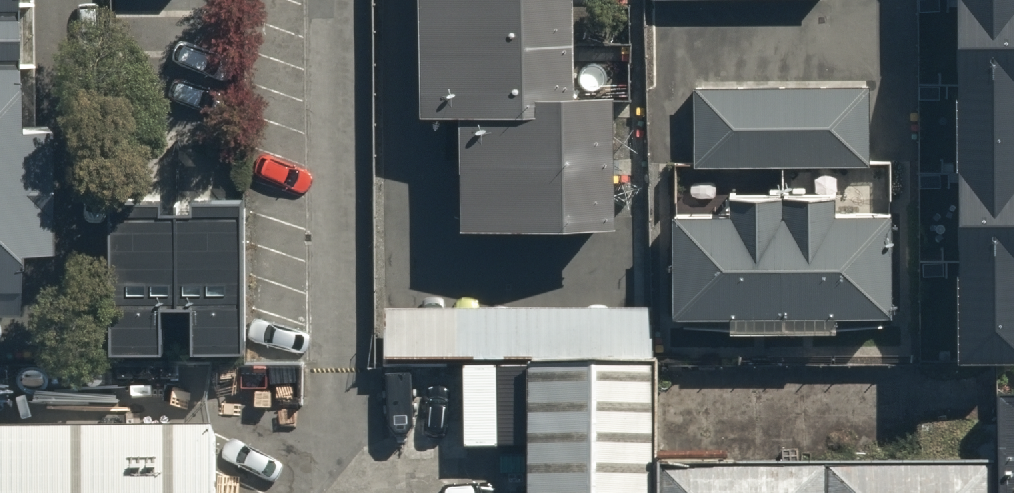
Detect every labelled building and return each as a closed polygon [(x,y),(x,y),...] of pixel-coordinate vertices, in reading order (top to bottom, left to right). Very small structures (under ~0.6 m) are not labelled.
[(16,309),(16,245),(47,245),(46,123),(14,123),(13,0),(0,0),(0,309),(16,309)] [(423,107),(467,107),(467,223),(624,223),(623,88),(580,88),(579,0),(423,0),(423,107)] [(949,81),(1013,81),(1013,0),(948,0),(949,81)] [(865,80),(699,81),(699,162),(865,161),(865,80)] [(949,81),(949,170),(1013,170),(1013,81),(949,81)] [(246,350),(245,194),(233,194),(232,145),(178,145),(178,201),(167,202),(166,153),(111,154),(112,350),(167,350),(167,305),(195,305),(195,351),(246,350)] [(949,170),(950,259),(1013,259),(1013,170),(949,170)] [(895,207),(682,207),(682,316),(896,315),(895,207)] [(950,259),(951,349),(1013,348),(1013,259),(950,259)] [(654,309),(386,310),(386,353),(655,352),(654,309)] [(531,366),(532,492),(661,492),(661,468),(660,365),(531,366)] [(503,366),(383,367),(384,447),(503,446),(503,366)] [(1005,465),(1005,492),(1013,492),(1013,405),(1004,405),(1005,465)] [(0,440),(0,492),(213,492),(212,437),(0,440)] [(661,468),(661,492),(1005,492),(1005,465),(661,468)]
